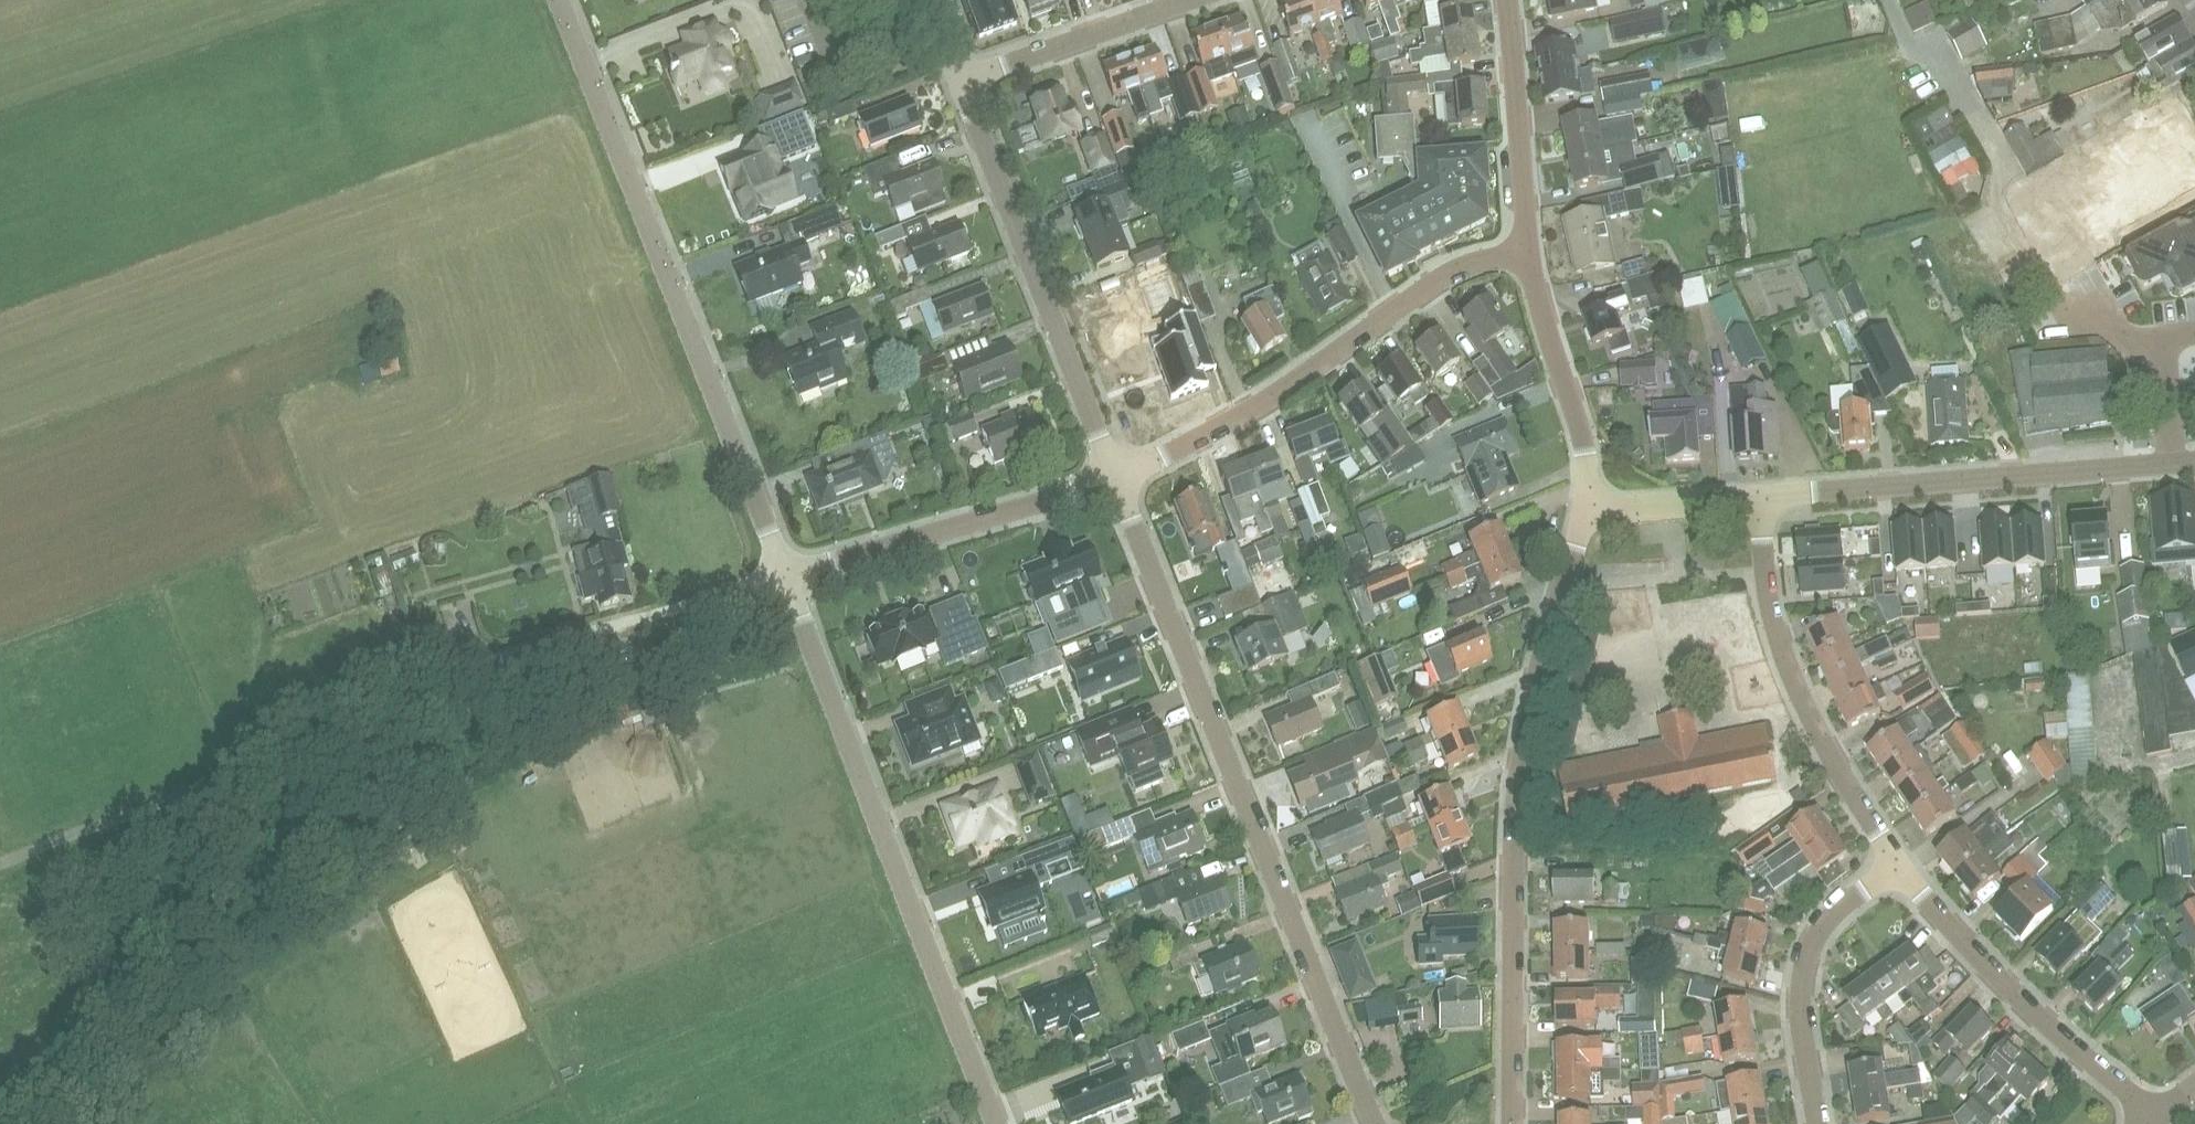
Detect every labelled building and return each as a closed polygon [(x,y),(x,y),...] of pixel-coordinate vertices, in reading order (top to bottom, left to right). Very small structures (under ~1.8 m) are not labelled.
[(980,37),(1016,24),(1007,0),(967,0),(980,37)] [(1050,5),(1063,0),(1025,0),(1029,12),(1031,17),(1051,11),(1050,5)] [(1315,26),(1306,0),(1290,0),(1278,4),(1289,35),(1315,26)] [(1318,34),(1318,35),(1323,33),(1328,44),(1334,42),(1330,31),(1333,30),(1329,21),(1341,17),(1335,0),(1306,0),(1315,26),(1317,31),(1318,34)] [(1396,9),(1393,0),(1363,0),(1365,7),(1377,2),(1390,38),(1392,37),(1400,34),(1395,22),(1400,20),(1396,9)] [(1403,0),(1393,0),(1396,9),(1405,5),(1403,0)] [(1548,7),(1546,9),(1548,18),(1550,19),(1553,19),(1553,20),(1586,13),(1586,11),(1598,9),(1596,0),(1549,0),(1551,7),(1548,7)] [(1683,0),(1644,0),(1647,9),(1683,0)] [(2088,8),(2101,31),(2102,32),(2122,31),(2137,23),(2137,24),(2168,7),(2168,6),(2165,0),(2083,0),(2088,8)] [(1912,12),(1919,34),(1942,26),(1935,4),(1912,12)] [(1432,40),(1474,34),(1470,6),(1439,11),(1442,28),(1422,31),(1424,45),(1419,46),(1419,47),(1432,45),(1432,40)] [(1666,32),(1661,8),(1609,19),(1614,43),(1666,32)] [(1216,26),(1232,69),(1258,60),(1242,17),(1216,26)] [(1350,48),(1369,41),(1361,17),(1342,25),(1350,48)] [(1962,59),(1986,46),(1971,18),(1946,32),(1962,59)] [(2071,18),(2048,23),(2050,32),(2054,52),(2078,47),(2071,18)] [(2150,67),(2193,42),(2177,18),(2134,41),(2150,66),(2150,67)] [(725,75),(723,73),(730,70),(722,49),(727,47),(722,32),(717,34),(712,23),(681,35),(686,47),(668,54),(674,69),(669,71),(675,87),(685,83),(696,78),(699,88),(700,90),(703,93),(705,94),(708,95),(711,95),(715,95),(717,94),(720,92),(723,90),(725,86),(726,82),(726,79),(725,75)] [(1216,26),(1190,36),(1203,70),(1185,76),(1199,115),(1219,108),(1210,82),(1233,74),(1231,69),(1232,69),(1216,26)] [(2050,32),(2037,34),(2041,55),(2054,52),(2050,32)] [(1328,45),(1328,44),(1323,33),(1318,35),(1318,34),(1312,37),(1317,49),(1328,45)] [(1427,75),(1460,71),(1460,64),(1479,61),(1474,34),(1432,40),(1432,45),(1419,47),(1419,50),(1408,51),(1410,66),(1419,64),(1421,76),(1427,75)] [(1376,63),(1397,56),(1392,37),(1390,38),(1370,44),(1376,63)] [(1286,40),(1273,45),(1282,71),(1295,66),(1286,40)] [(2150,66),(2146,68),(2161,93),(2194,74),(2194,46),(2193,42),(2150,67),(2150,66)] [(1165,48),(1175,72),(1185,68),(1175,44),(1165,48)] [(1328,45),(1317,49),(1321,62),(1328,59),(1332,58),(1332,57),(1328,45)] [(1129,58),(1149,117),(1162,112),(1158,101),(1170,97),(1180,122),(1199,115),(1185,76),(1169,82),(1166,75),(1164,76),(1155,49),(1129,58)] [(1543,79),(1578,74),(1574,49),(1539,54),(1543,79)] [(1624,71),(1623,49),(1605,50),(1606,71),(1624,71)] [(1138,121),(1149,117),(1129,58),(1103,67),(1113,98),(1128,93),(1138,121)] [(1388,61),(1387,59),(1376,63),(1380,81),(1384,81),(1394,79),(1388,61)] [(1292,106),(1276,61),(1261,67),(1277,112),(1292,106)] [(1977,88),(2015,83),(2014,75),(2030,73),(2029,64),(1975,71),(1977,88)] [(1578,74),(1543,79),(1546,104),(1582,99),(1582,98),(1597,95),(1593,71),(1587,72),(1578,74)] [(1929,105),(1951,97),(1947,84),(1936,88),(1932,74),(1920,78),(1929,105)] [(1427,75),(1421,76),(1394,79),(1384,81),(1386,96),(1429,91),(1427,75)] [(1652,94),(1649,76),(1600,85),(1603,103),(1641,96),(1652,94)] [(764,122),(804,107),(803,105),(805,104),(796,82),(758,97),(759,98),(755,99),(764,122)] [(1707,99),(1724,96),(1722,82),(1705,85),(1707,99)] [(1480,85),(1461,86),(1432,89),(1433,97),(1442,96),(1445,127),(1484,124),(1480,85)] [(1066,108),(1060,92),(1033,102),(1047,142),(1081,130),(1072,106),(1066,108)] [(1643,109),(1641,96),(1603,103),(1606,116),(1643,109)] [(870,147),(919,128),(907,98),(858,118),(870,147)] [(830,125),(857,114),(852,101),(825,112),(830,125)] [(2108,239),(2113,236),(2180,200),(2194,191),(2194,139),(2176,106),(2115,141),(2067,167),(2108,239)] [(1119,175),(1136,169),(1135,167),(1139,166),(1121,112),(1101,119),(1119,169),(1117,169),(1119,175)] [(770,144),(747,153),(745,154),(746,156),(720,167),(743,222),(768,211),(767,209),(794,198),(784,173),(782,174),(777,162),(814,146),(801,114),(779,123),(786,138),(770,144)] [(1484,221),(1482,187),(1490,186),(1489,170),(1485,170),(1484,152),(1416,157),(1413,116),(1374,118),(1377,160),(1407,158),(1408,174),(1416,190),(1357,220),(1385,275),(1416,260),(1414,256),(1442,242),(1444,246),(1459,239),(1457,235),(1484,221)] [(1638,144),(1633,117),(1598,124),(1597,119),(1564,125),(1570,157),(1603,150),(1638,144)] [(2035,144),(2024,124),(2003,136),(2026,176),(2047,165),(2046,163),(2055,158),(2044,139),(2035,144)] [(1020,134),(1025,153),(1044,147),(1039,129),(1020,134)] [(1102,138),(1082,144),(1092,173),(1112,166),(1102,138)] [(1603,150),(1570,157),(1576,189),(1609,183),(1603,150)] [(1735,168),(1733,150),(1720,151),(1722,170),(1735,168)] [(1974,153),(1942,170),(1953,189),(1984,172),(1974,153)] [(1625,189),(1647,183),(1673,177),(1669,156),(1620,167),(1625,189)] [(900,174),(894,157),(864,169),(875,197),(886,192),(894,210),(910,204),(914,214),(946,202),(942,191),(945,190),(934,161),(900,174)] [(1117,169),(1094,177),(1099,192),(1122,183),(1119,175),(1117,169)] [(1736,170),(1717,173),(1719,185),(1737,183),(1736,170)] [(1099,192),(1085,197),(1089,210),(1076,215),(1078,222),(1074,223),(1081,240),(1085,239),(1086,242),(1116,230),(1116,228),(1126,224),(1123,215),(1132,211),(1122,183),(1099,192)] [(1566,222),(1578,272),(1615,264),(1605,220),(1629,215),(1623,193),(1581,202),(1585,218),(1566,222)] [(1257,204),(1246,208),(1254,226),(1264,222),(1257,204)] [(786,247),(736,267),(743,285),(751,304),(755,303),(762,320),(778,314),(771,294),(803,281),(800,275),(797,268),(811,262),(804,244),(819,238),(818,237),(844,227),(838,214),(835,206),(811,215),(786,225),(794,244),(786,247)] [(2126,256),(2135,272),(2140,288),(2167,273),(2180,296),(2194,288),(2194,208),(2164,225),(2169,233),(2126,256)] [(919,271),(968,253),(957,223),(907,242),(919,271)] [(1127,257),(1118,235),(1129,231),(1126,224),(1116,228),(1116,230),(1086,242),(1096,268),(1127,257)] [(879,249),(906,239),(901,226),(874,235),(879,249)] [(1327,237),(1342,266),(1355,259),(1340,231),(1327,237)] [(1167,240),(1131,253),(1136,266),(1161,256),(1171,252),(1167,240)] [(1297,270),(1296,270),(1322,317),(1352,301),(1335,270),(1337,269),(1329,253),(1325,254),(1297,270)] [(973,254),(958,258),(962,271),(977,266),(973,254)] [(1628,283),(1651,276),(1646,260),(1623,266),(1628,283)] [(1178,302),(1183,300),(1172,272),(1149,281),(1157,299),(1169,293),(1174,304),(1178,302)] [(1662,294),(1656,275),(1651,276),(1628,283),(1634,303),(1662,294)] [(1203,283),(1186,289),(1188,294),(1190,299),(1207,293),(1203,283)] [(993,314),(981,285),(932,304),(944,334),(993,314)] [(1262,353),(1286,339),(1275,322),(1285,316),(1272,287),(1241,300),(1250,317),(1242,321),(1251,336),(1246,339),(1255,354),(1260,351),(1262,353)] [(896,318),(906,314),(904,311),(930,300),(925,288),(889,301),(896,318)] [(1859,351),(1845,321),(1847,320),(1833,291),(1810,301),(1823,331),(1836,325),(1849,356),(1859,351)] [(1723,299),(1710,305),(1742,371),(1767,360),(1735,293),(1723,299)] [(1632,348),(1627,331),(1623,332),(1617,314),(1630,310),(1625,295),(1612,299),(1614,306),(1585,315),(1594,342),(1606,338),(1612,355),(1632,348)] [(1487,300),(1463,317),(1475,335),(1471,338),(1483,356),(1471,364),(1478,374),(1490,390),(1504,381),(1516,372),(1493,340),(1508,329),(1487,300)] [(819,389),(846,378),(835,349),(862,338),(851,311),(810,327),(817,344),(783,358),(798,394),(818,386),(819,389)] [(1626,323),(1633,337),(1652,327),(1645,313),(1626,323)] [(1177,332),(1151,341),(1172,399),(1208,386),(1204,374),(1216,369),(1196,314),(1174,322),(1177,332)] [(1859,342),(1871,368),(1885,400),(1916,385),(1890,328),(1859,342)] [(1435,378),(1457,363),(1437,333),(1415,348),(1435,378)] [(968,396),(1017,376),(1005,347),(956,367),(968,396)] [(2034,358),(2032,351),(2011,355),(2023,421),(2038,418),(2038,429),(2059,428),(2060,432),(2111,421),(2110,412),(2119,411),(2111,375),(2108,375),(2106,354),(2034,358)] [(398,355),(381,360),(386,375),(403,370),(398,355)] [(1414,406),(1428,396),(1401,358),(1378,375),(1398,403),(1408,396),(1414,406)] [(1622,388),(1634,387),(1645,387),(1657,386),(1655,363),(1620,365),(1622,388)] [(1873,373),(1871,368),(1854,370),(1854,375),(1857,410),(1841,411),(1841,413),(1833,413),(1829,418),(1828,423),(1829,430),(1833,434),(1843,433),(1844,449),(1847,449),(1847,453),(1859,452),(1859,448),(1873,447),(1872,426),(1876,426),(1875,415),(1892,414),(1885,400),(1873,373)] [(1478,374),(1463,384),(1478,406),(1492,396),(1493,395),(1490,390),(1478,374)] [(1965,381),(1927,383),(1932,446),(1970,443),(1965,381)] [(1382,415),(1362,385),(1339,401),(1368,442),(1374,438),(1389,460),(1413,443),(1390,410),(1382,415)] [(1768,407),(1767,387),(1749,388),(1751,422),(1734,423),(1736,460),(1779,458),(1776,406),(1768,407)] [(1438,430),(1453,419),(1438,398),(1424,408),(1438,430)] [(1718,438),(1716,401),(1677,403),(1678,418),(1650,420),(1651,441),(1666,440),(1667,463),(1699,461),(1698,439),(1718,438)] [(994,463),(1043,443),(1030,410),(981,429),(994,463)] [(953,442),(977,432),(970,414),(945,423),(946,425),(940,428),(947,444),(952,441),(953,442)] [(1503,418),(1454,438),(1481,504),(1520,488),(1506,455),(1516,451),(1503,418)] [(1344,441),(1337,444),(1328,420),(1287,435),(1296,461),(1294,461),(1303,483),(1316,478),(1310,461),(1326,455),(1330,465),(1350,457),(1344,441)] [(815,474),(806,477),(818,509),(880,485),(869,455),(889,447),(884,433),(832,452),(837,466),(815,474)] [(1273,454),(1246,464),(1269,524),(1283,518),(1276,500),(1289,495),(1273,454)] [(1224,473),(1220,474),(1229,497),(1239,523),(1255,517),(1261,534),(1272,530),(1269,524),(1246,464),(1243,465),(1234,469),(1233,465),(1222,469),(1224,473)] [(588,546),(573,550),(580,577),(579,577),(585,599),(597,596),(600,607),(630,599),(622,569),(627,568),(613,515),(620,513),(611,475),(597,479),(587,482),(600,533),(604,548),(589,551),(588,546)] [(1325,531),(1309,487),(1297,491),(1300,499),(1301,499),(1312,528),(1314,535),(1325,531)] [(1202,492),(1174,503),(1187,540),(1188,539),(1190,545),(1189,545),(1192,552),(1194,551),(1195,556),(1215,549),(1232,594),(1253,586),(1236,541),(1226,545),(1219,527),(1216,529),(1202,492)] [(2151,499),(2155,542),(2156,553),(2156,562),(2189,559),(2188,550),(2194,550),(2194,496),(2151,499)] [(1312,528),(1301,499),(1300,499),(1289,503),(1300,532),(1312,528)] [(2109,547),(2107,517),(2076,519),(2078,549),(2076,549),(2078,570),(2116,567),(2114,547),(2109,547)] [(2040,521),(2011,523),(2014,568),(2045,566),(2042,521),(2040,521)] [(1957,567),(1954,522),(1923,524),(1927,569),(1957,567)] [(2011,523),(1981,525),(1984,570),(2014,568),(2011,523)] [(1896,571),(1927,569),(1923,524),(1892,527),(1896,571)] [(1445,579),(1509,552),(1498,525),(1468,537),(1473,551),(1456,558),(1457,560),(1440,566),(1445,579)] [(1311,528),(1301,532),(1306,545),(1316,541),(1311,528)] [(1819,529),(1807,530),(1807,533),(1796,534),(1799,565),(1844,561),(1841,530),(1819,532),(1819,529)] [(1882,558),(1880,541),(1870,542),(1872,559),(1882,558)] [(1050,625),(1057,644),(1086,632),(1078,612),(1101,603),(1091,580),(1099,577),(1086,546),(1070,552),(1069,548),(1045,558),(1046,562),(1023,571),(1036,602),(1040,600),(1050,625)] [(1509,552),(1445,579),(1449,589),(1474,579),(1479,590),(1484,593),(1519,579),(1509,552)] [(1846,592),(1844,561),(1799,565),(1801,595),(1846,592)] [(2120,569),(2125,595),(2118,596),(2122,625),(2153,621),(2144,565),(2120,569)] [(1362,625),(1392,613),(1387,600),(1410,591),(1401,571),(1348,592),(1362,625)] [(1885,598),(1884,581),(1873,582),(1875,599),(1885,598)] [(1232,594),(1218,599),(1226,619),(1260,606),(1253,586),(1232,594)] [(1260,607),(1269,629),(1235,643),(1248,674),(1286,657),(1278,639),(1307,627),(1293,593),(1260,607)] [(1454,621),(1482,610),(1478,600),(1472,598),(1448,607),(1454,621)] [(2043,600),(2044,610),(2061,608),(2061,598),(2043,600)] [(462,652),(487,644),(474,600),(449,608),(462,652)] [(1974,615),(1991,614),(1991,604),(1973,605),(1974,615)] [(1956,606),(1957,616),(1974,615),(1973,605),(1956,606)] [(955,643),(940,607),(925,613),(924,610),(910,616),(909,614),(878,627),(879,629),(865,635),(877,665),(891,660),(892,662),(923,649),(922,647),(935,642),(938,649),(955,643)] [(1902,610),(1903,620),(1921,619),(1920,609),(1902,610)] [(1898,610),(1880,611),(1880,619),(1881,623),(1899,622),(1898,610)] [(1837,618),(1804,633),(1815,658),(1848,642),(1837,618)] [(1939,637),(1938,619),(1938,618),(1915,620),(1916,639),(1939,637)] [(955,627),(967,657),(987,649),(975,619),(955,627)] [(1458,672),(1490,659),(1483,642),(1489,640),(1484,628),(1444,645),(1444,646),(1427,654),(1442,687),(1461,679),(1458,672)] [(2185,678),(2194,674),(2194,633),(2170,644),(2185,678)] [(1053,650),(1047,634),(1030,641),(1036,657),(1053,650)] [(1848,642),(1815,658),(1825,680),(1858,665),(1859,666),(1875,659),(1893,651),(1887,637),(1853,653),(1848,642)] [(1095,654),(1069,664),(1079,689),(1095,682),(1099,693),(1137,678),(1123,642),(1103,650),(1103,648),(1094,651),(1095,654)] [(2135,667),(2173,662),(2164,645),(2133,655),(2135,667)] [(1055,650),(1020,664),(1028,682),(1063,668),(1055,650)] [(1893,651),(1875,659),(1880,670),(1898,662),(1897,660),(1893,651)] [(1372,709),(1398,698),(1380,654),(1355,665),(1372,709)] [(2136,680),(2180,674),(2173,662),(2135,667),(2136,680)] [(1858,665),(1825,680),(1835,704),(1869,689),(1859,666),(1858,665)] [(1031,713),(1065,700),(1054,673),(1021,686),(1031,713)] [(1278,747),(1322,729),(1310,700),(1340,687),(1334,674),(1286,693),(1291,706),(1266,717),(1278,747)] [(2185,683),(2180,674),(2136,680),(2138,692),(2186,686),(2185,683)] [(2089,687),(2088,675),(2063,677),(2064,689),(2089,687)] [(1001,677),(990,682),(999,703),(1010,698),(1001,677)] [(1903,710),(1934,693),(1925,678),(1894,695),(1903,710)] [(2185,683),(2186,686),(2192,697),(2194,703),(2194,678),(2185,683)] [(1869,689),(1835,704),(1846,728),(1880,713),(1876,704),(1887,699),(1880,685),(1869,690),(1869,689)] [(2192,697),(2186,686),(2138,692),(2140,704),(2192,697)] [(2065,701),(2090,699),(2089,687),(2064,689),(2065,701)] [(949,688),(906,706),(910,717),(894,724),(912,769),(982,741),(964,696),(953,700),(949,688)] [(668,718),(658,692),(626,702),(632,719),(640,716),(644,727),(668,718)] [(2166,713),(2179,711),(2192,709),(2194,709),(2194,703),(2192,697),(2140,704),(2141,716),(2166,713)] [(2065,701),(2066,713),(2091,711),(2090,699),(2065,701)] [(1455,705),(1425,718),(1431,732),(1436,744),(1467,732),(1455,705)] [(2192,709),(2179,711),(2182,736),(2194,733),(2194,731),(2192,709)] [(1956,720),(1950,711),(1932,723),(1938,733),(1956,720)] [(2067,725),(2092,722),(2091,711),(2066,713),(2067,725)] [(2182,736),(2179,711),(2166,713),(2168,726),(2169,738),(2182,736)] [(1138,730),(1131,712),(1079,733),(1089,756),(1093,767),(1121,756),(1135,793),(1163,782),(1156,765),(1169,760),(1154,723),(1138,730)] [(1698,741),(1692,712),(1658,718),(1664,747),(1558,768),(1568,821),(1777,780),(1767,728),(1698,741)] [(2168,726),(2166,713),(2141,716),(2143,729),(2168,726)] [(1882,772),(1911,752),(1903,740),(1918,730),(1909,716),(1893,726),(1896,730),(1867,750),(1882,772)] [(1387,738),(1406,730),(1401,718),(1382,727),(1387,738)] [(1554,745),(1574,749),(1580,723),(1560,719),(1554,745)] [(2067,725),(2068,737),(2094,734),(2092,722),(2067,725)] [(1975,740),(1964,723),(1951,732),(1962,748),(1975,740)] [(2169,738),(2168,726),(2143,729),(2144,741),(2169,738)] [(1307,768),(1289,775),(1300,803),(1302,808),(1306,806),(1309,815),(1339,803),(1333,790),(1344,785),(1358,780),(1356,776),(1387,763),(1382,749),(1374,731),(1327,749),(1331,758),(1307,768)] [(1467,732),(1436,744),(1442,758),(1447,770),(1477,757),(1467,732)] [(2068,737),(2069,748),(2095,746),(2094,734),(2068,737)] [(1400,742),(1382,749),(1387,763),(1406,756),(1424,749),(1419,737),(1401,745),(1400,742)] [(2144,741),(2146,757),(2171,752),(2169,738),(2144,741)] [(1962,748),(1973,765),(1986,756),(1975,740),(1962,748)] [(2047,781),(2066,767),(2047,740),(2028,753),(2047,781)] [(1289,760),(1309,751),(1304,741),(1285,750),(1289,760)] [(2070,760),(2096,758),(2095,746),(2069,748),(2070,760)] [(1424,749),(1406,756),(1411,766),(1429,759),(1424,749)] [(1030,805),(1054,796),(1037,752),(1012,761),(1030,805)] [(1897,794),(1926,773),(1911,752),(1882,772),(1897,794)] [(2071,772),(2097,770),(2096,758),(2070,760),(2071,772)] [(2071,772),(2072,784),(2098,782),(2097,770),(2071,772)] [(1391,772),(1377,778),(1382,788),(1395,782),(1391,772)] [(1911,815),(1941,795),(1926,773),(1897,794),(1911,815)] [(1972,773),(1957,783),(1963,793),(1978,783),(1972,773)] [(1396,785),(1364,798),(1370,813),(1373,820),(1382,816),(1385,822),(1385,821),(1402,814),(1407,812),(1401,799),(1396,785)] [(977,850),(1015,836),(1010,824),(995,786),(946,805),(960,843),(971,838),(977,850)] [(1427,829),(1458,816),(1448,789),(1417,801),(1427,829)] [(1063,812),(1080,805),(1076,795),(1059,802),(1063,812)] [(1941,795),(1911,815),(1926,836),(1955,816),(1941,795)] [(1772,875),(1832,833),(1825,823),(1827,822),(1828,819),(1824,812),(1820,812),(1818,814),(1817,812),(1802,822),(1793,810),(1765,830),(1737,848),(1747,865),(1776,846),(1773,842),(1787,833),(1795,844),(1766,865),(1772,875)] [(1203,846),(1191,813),(1136,835),(1130,818),(1105,828),(1079,838),(1086,856),(1112,846),(1135,837),(1147,868),(1163,862),(1203,846)] [(1340,856),(1370,844),(1357,813),(1334,822),(1335,824),(1312,833),(1326,868),(1342,862),(1340,856)] [(1954,877),(1998,841),(1997,840),(2007,833),(1992,814),(1980,823),(1981,823),(1965,837),(1964,835),(1937,858),(1954,877)] [(1458,816),(1427,829),(1438,855),(1446,874),(1447,877),(1465,870),(1457,848),(1469,843),(1458,816)] [(1406,825),(1390,831),(1395,842),(1412,835),(1408,824),(1407,824),(1406,825)] [(1832,833),(1772,875),(1766,879),(1774,892),(1789,882),(1795,890),(1819,874),(1828,888),(1847,873),(1839,860),(1847,855),(1832,833)] [(1412,835),(1395,842),(1399,853),(1416,846),(1412,835)] [(991,890),(979,895),(993,930),(997,929),(1039,912),(1043,911),(1034,890),(1043,887),(1040,880),(1049,876),(1046,869),(1066,861),(1071,875),(1085,870),(1073,838),(1005,865),(1012,882),(991,890)] [(2028,867),(2039,857),(2038,855),(2047,847),(2038,838),(2002,872),(2011,882),(2028,867)] [(2006,851),(1998,841),(1954,877),(1972,899),(1998,877),(1989,866),(2006,851)] [(1337,891),(1335,892),(1347,921),(1386,905),(1379,888),(1389,885),(1387,878),(1401,872),(1395,856),(1369,867),(1373,876),(1337,891)] [(2020,891),(1994,916),(2010,932),(2008,933),(2016,941),(2018,940),(2020,942),(2052,911),(2026,886),(2035,878),(2047,866),(2039,857),(2028,867),(2011,882),(2020,891)] [(1202,866),(1206,877),(1226,871),(1222,860),(1202,866)] [(1462,877),(1466,889),(1484,883),(1480,871),(1462,877)] [(1556,901),(1593,901),(1594,873),(1556,873),(1556,901)] [(1447,877),(1446,874),(1412,888),(1420,908),(1453,895),(1447,877)] [(1183,892),(1177,876),(1136,892),(1141,903),(1144,913),(1177,900),(1187,925),(1229,908),(1217,878),(1183,892)] [(2084,954),(2103,936),(2091,924),(2115,900),(2096,881),(2071,907),(2079,915),(2068,927),(2066,925),(2035,956),(2057,978),(2082,952),(2084,954)] [(1627,900),(1627,884),(1602,884),(1603,900),(1627,900)] [(1737,898),(1735,911),(1762,917),(1765,903),(1752,901),(1754,889),(1737,898)] [(1136,892),(1121,899),(1125,909),(1141,903),(1136,892)] [(2182,906),(2183,908),(2194,928),(2194,899),(2182,906)] [(1419,964),(1440,963),(1440,956),(1476,954),(1474,917),(1429,919),(1430,938),(1418,939),(1419,964)] [(1709,939),(1707,950),(1720,953),(1721,946),(1762,956),(1769,930),(1760,928),(1737,922),(1736,924),(1733,937),(1720,933),(1718,941),(1709,939)] [(1555,950),(1587,950),(1587,923),(1555,923),(1555,950)] [(1093,947),(1114,938),(1109,926),(1088,934),(1093,947)] [(1393,928),(1366,939),(1374,957),(1401,946),(1393,928)] [(2119,928),(2096,951),(2107,962),(2109,960),(2124,945),(2130,938),(2119,928)] [(1695,935),(1693,946),(1707,950),(1709,939),(1695,935)] [(1356,942),(1352,943),(1330,952),(1341,981),(1349,1001),(1376,991),(1356,942)] [(1191,946),(1166,956),(1173,973),(1193,965),(1198,979),(1207,975),(1215,994),(1226,990),(1227,993),(1241,987),(1240,984),(1256,978),(1254,972),(1259,971),(1254,957),(1249,959),(1243,944),(1198,962),(1191,946)] [(1626,945),(1611,946),(1612,957),(1626,957),(1626,945)] [(1945,973),(1927,948),(1916,957),(1909,948),(1907,949),(1905,945),(1894,954),(1896,957),(1888,964),(1906,989),(1914,1000),(1920,1009),(1928,1019),(1939,1011),(1931,1000),(1929,1001),(1926,997),(1938,988),(1933,982),(1945,973)] [(1611,946),(1597,946),(1597,957),(1612,957),(1611,946)] [(1720,953),(1718,960),(1727,963),(1724,974),(1756,982),(1762,956),(1721,946),(1720,953)] [(1587,950),(1555,950),(1556,977),(1588,976),(1587,950)] [(2164,974),(2176,966),(2170,957),(2158,964),(2164,974)] [(1646,959),(1632,959),(1632,972),(1646,972),(1646,959)] [(2098,965),(2072,992),(2095,1014),(2121,987),(2111,977),(2118,969),(2109,960),(2107,962),(2101,968),(2098,965)] [(1905,1006),(1914,1000),(1906,989),(1888,964),(1879,970),(1877,967),(1874,967),(1865,973),(1865,976),(1867,979),(1866,980),(1885,1005),(1897,996),(1905,1006)] [(1098,1013),(1083,974),(1043,990),(1040,985),(1020,993),(1037,1037),(1045,1034),(1043,1029),(1056,1023),(1058,1029),(1067,1026),(1073,1041),(1084,1037),(1078,1021),(1098,1013)] [(1885,1005),(1866,980),(1844,996),(1849,1003),(1837,1012),(1853,1035),(1867,1025),(1864,1021),(1876,1012),(1885,1023),(1893,1016),(1885,1005)] [(1714,1004),(1717,988),(1692,982),(1687,997),(1714,1004)] [(1463,990),(1463,983),(1446,984),(1446,991),(1438,992),(1440,1028),(1480,1026),(1478,989),(1463,990)] [(2194,1016),(2194,1013),(2178,987),(2139,1013),(2159,1043),(2187,1025),(2185,1022),(2194,1016)] [(1557,1025),(1595,1025),(1595,1009),(1620,1008),(1620,989),(1593,989),(1594,994),(1557,994),(1557,1025)] [(1405,991),(1392,994),(1393,997),(1398,1025),(1422,1021),(1420,1004),(1408,1005),(1405,991)] [(1719,1037),(1751,1031),(1747,1003),(1714,1008),(1719,1037)] [(1991,1029),(1971,1009),(1957,1023),(1954,1020),(1932,1042),(1943,1053),(1954,1043),(1966,1055),(1991,1029)] [(1241,1060),(1282,1044),(1270,1011),(1228,1027),(1241,1060)] [(1620,1034),(1658,1034),(1658,1033),(1657,1033),(1656,1018),(1620,1018),(1620,1033),(1620,1034)] [(1210,1039),(1203,1021),(1171,1034),(1178,1052),(1210,1039)] [(1907,1035),(1914,1045),(1916,1047),(1932,1033),(1924,1023),(1907,1035)] [(1899,1047),(1914,1045),(1907,1035),(1899,1024),(1887,1033),(1899,1047)] [(1702,1040),(1700,1027),(1682,1031),(1684,1043),(1702,1040)] [(1751,1031),(1719,1037),(1724,1065),(1756,1060),(1751,1031)] [(1151,1037),(1131,1045),(1137,1059),(1146,1081),(1166,1073),(1151,1037)] [(1630,1051),(1629,1037),(1610,1039),(1611,1052),(1630,1051)] [(1684,1043),(1686,1056),(1704,1052),(1702,1040),(1684,1043)] [(1558,1071),(1589,1070),(1621,1070),(1621,1060),(1601,1060),(1601,1043),(1558,1043),(1558,1071)] [(1964,1110),(1974,1118),(2028,1061),(2008,1043),(1987,1066),(1997,1076),(1986,1088),(1985,1087),(1967,1106),(1964,1110)] [(1851,1054),(1854,1067),(1850,1068),(1855,1095),(1887,1090),(1887,1091),(1906,1087),(1921,1085),(1919,1071),(1885,1077),(1883,1065),(1886,1065),(1883,1049),(1851,1054)] [(1659,1070),(1659,1057),(1640,1058),(1641,1071),(1659,1070)] [(1943,1094),(1966,1070),(1950,1057),(1933,1075),(1943,1094)] [(1056,1093),(1068,1123),(1073,1123),(1131,1100),(1126,1089),(1146,1081),(1137,1059),(1114,1069),(1090,1079),(1056,1093)] [(1974,1118),(1979,1123),(1994,1123),(1998,1120),(1999,1121),(2020,1097),(2028,1104),(2049,1080),(2028,1061),(1974,1118)] [(1924,1085),(1935,1082),(1929,1064),(1919,1067),(1924,1085)] [(1622,1084),(1621,1070),(1589,1070),(1558,1071),(1558,1082),(1554,1082),(1554,1098),(1589,1098),(1605,1098),(1605,1084),(1622,1084)] [(1250,1097),(1257,1114),(1263,1112),(1267,1123),(1273,1123),(1295,1115),(1298,1121),(1311,1116),(1301,1090),(1306,1088),(1301,1075),(1255,1093),(1251,1094),(1252,1097),(1250,1097)] [(1252,1097),(1251,1094),(1244,1077),(1219,1087),(1227,1107),(1250,1097),(1252,1097)] [(1660,1084),(1660,1101),(1706,1093),(1703,1077),(1660,1084)] [(1717,1084),(1721,1112),(1764,1105),(1759,1077),(1717,1084)] [(1921,1085),(1906,1087),(1909,1101),(1909,1102),(1924,1100),(1923,1099),(1921,1085)] [(1632,1107),(1643,1107),(1658,1108),(1658,1090),(1632,1090),(1632,1107)] [(1891,1116),(1887,1091),(1887,1090),(1855,1095),(1859,1122),(1891,1116)] [(1925,1123),(1953,1118),(1946,1104),(1922,1108),(1925,1123)] [(1764,1105),(1721,1112),(1722,1114),(1723,1113),(1725,1123),(1767,1123),(1764,1105)] [(1643,1107),(1643,1123),(1658,1123),(1658,1108),(1643,1107)]
